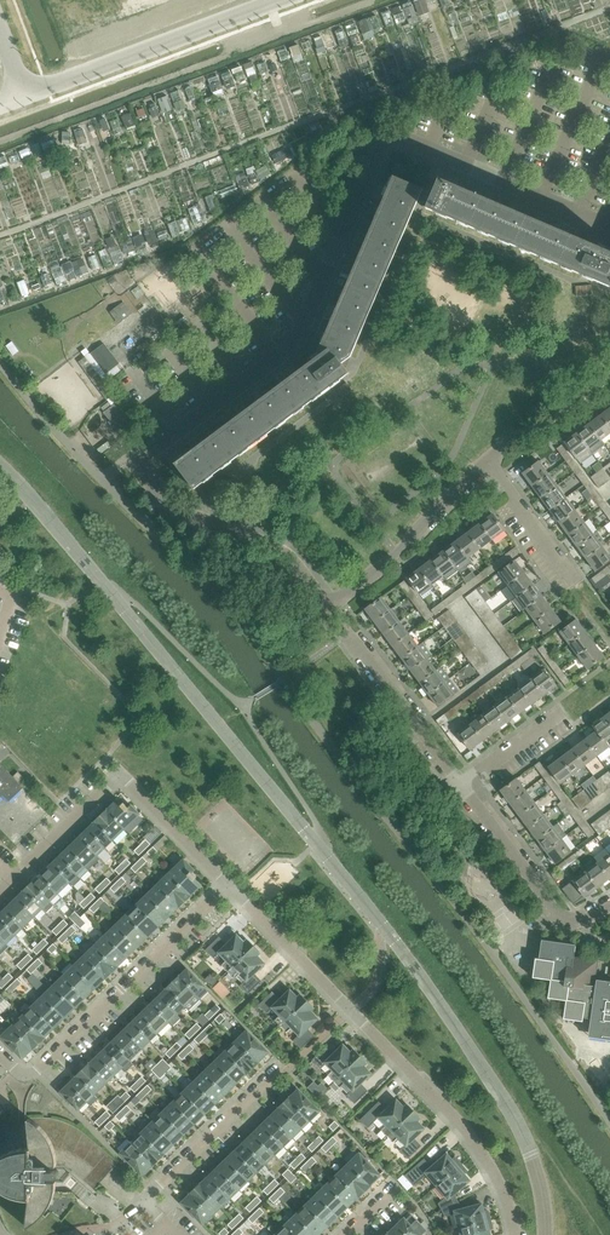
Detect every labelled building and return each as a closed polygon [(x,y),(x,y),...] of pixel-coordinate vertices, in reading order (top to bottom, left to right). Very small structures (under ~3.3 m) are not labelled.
[(201,58),(196,44),(181,49),(186,64),(201,58)] [(350,356),(412,211),(421,190),(394,179),(323,346),(329,349),(330,350),(321,356),(323,359),(314,365),(312,363),(177,464),(194,488),(348,373),(341,363),(350,356)] [(427,208),(583,275),(584,273),(594,277),(593,279),(609,287),(609,253),(605,251),(604,255),(594,250),(595,248),(439,181),(427,208)] [(132,314),(123,302),(111,311),(120,322),(132,314)] [(148,340),(138,347),(144,354),(153,347),(148,340)] [(101,346),(92,354),(106,373),(111,370),(117,364),(118,364),(114,358),(113,359),(112,360),(107,354),(109,353),(110,352),(104,344),(103,345),(101,346)] [(85,358),(79,362),(89,376),(107,400),(114,395),(102,380),(85,356),(89,353),(86,348),(81,352),(85,358)] [(138,428),(119,401),(104,412),(123,439),(138,428)] [(601,415),(609,427),(609,408),(601,415)] [(601,415),(589,424),(601,440),(609,434),(609,427),(601,415)] [(601,440),(589,424),(577,433),(589,449),(601,440)] [(589,449),(577,433),(565,442),(577,458),(589,449)] [(568,453),(562,445),(557,448),(563,456),(568,453)] [(532,486),(549,473),(539,461),(523,473),(532,486)] [(580,469),(574,461),(569,465),(574,473),(580,469)] [(603,468),(597,472),(605,484),(609,480),(609,478),(603,468)] [(586,477),(580,469),(574,473),(580,481),(586,477)] [(605,484),(597,472),(591,477),(599,488),(605,484)] [(532,486),(541,498),(558,485),(549,473),(532,486)] [(558,485),(541,498),(550,510),(567,497),(558,485)] [(598,493),(592,485),(587,489),(593,497),(598,493)] [(604,501),(598,493),(593,497),(599,505),(604,501)] [(576,510),(567,497),(550,510),(559,522),(576,510)] [(576,510),(559,522),(568,534),(585,522),(576,510)] [(505,530),(493,514),(481,523),(493,539),(505,530)] [(568,534),(577,546),(594,534),(585,522),(568,534)] [(493,539),(481,523),(469,532),(481,548),(493,539)] [(580,551),(586,559),(603,546),(607,544),(598,531),(594,534),(577,546),(576,547),(579,552),(580,551)] [(481,548),(469,532),(456,541),(468,558),(481,548)] [(468,558),(456,541),(444,550),(456,567),(468,558)] [(586,559),(596,571),(609,560),(609,556),(603,546),(586,559)] [(512,558),(520,552),(517,547),(508,553),(512,558)] [(432,560),(444,576),(447,580),(459,571),(456,567),(444,550),(432,560)] [(497,570),(505,564),(501,559),(493,564),(497,570)] [(444,576),(432,560),(420,569),(432,585),(444,576)] [(525,572),(516,560),(500,572),(509,585),(525,572)] [(489,576),(497,570),(493,564),(485,570),(489,576)] [(432,585),(420,569),(407,578),(419,594),(432,585)] [(534,585),(525,572),(509,585),(518,597),(534,585)] [(596,584),(604,577),(600,572),(592,579),(596,584)] [(472,588),(480,582),(476,577),(468,583),(472,588)] [(411,589),(404,580),(399,584),(405,592),(411,589)] [(464,594),(472,588),(468,583),(460,589),(464,594)] [(527,609),(543,597),(534,585),(518,597),(513,600),(522,613),(527,609)] [(470,603),(481,595),(476,590),(465,598),(470,603)] [(447,606),(455,600),(451,595),(444,601),(447,606)] [(474,609),(485,601),(481,595),(470,603),(474,609)] [(423,605),(416,596),(411,600),(417,609),(423,605)] [(391,610),(382,597),(366,610),(375,622),(391,610)] [(552,609),(543,597),(527,609),(536,621),(552,609)] [(440,612),(447,606),(444,601),(436,607),(440,612)] [(478,615),(489,606),(485,601),(474,609),(478,615)] [(429,613),(423,605),(417,609),(423,617),(429,613)] [(482,620),(493,612),(489,606),(478,615),(482,620)] [(561,621),(552,609),(536,621),(545,633),(561,621)] [(400,622),(391,610),(375,622),(384,634),(400,622)] [(442,624),(453,616),(449,610),(438,618),(442,624)] [(486,626),(497,617),(493,612),(482,620),(486,626)] [(447,630),(457,622),(453,616),(442,624),(447,630)] [(491,631),(502,623),(497,617),(486,626),(491,631)] [(560,632),(570,644),(586,632),(587,632),(587,631),(583,627),(582,628),(576,620),(560,632)] [(409,634),(400,622),(384,634),(393,646),(409,634)] [(451,635),(462,627),(457,622),(447,630),(451,635)] [(495,637),(506,629),(502,623),(491,631),(495,637)] [(455,641),(466,633),(462,627),(451,635),(455,641)] [(499,643),(510,634),(506,629),(495,637),(499,643)] [(570,644),(579,656),(595,644),(586,632),(570,644)] [(460,647),(470,639),(466,633),(455,641),(460,647)] [(418,646),(409,634),(393,646),(402,658),(418,646)] [(503,648),(514,640),(510,634),(499,643),(503,648)] [(464,653),(475,645),(470,639),(460,647),(464,653)] [(507,654),(518,646),(514,640),(503,648),(507,654)] [(411,671),(427,658),(432,655),(423,643),(418,646),(402,658),(411,671)] [(595,644),(579,656),(588,669),(604,657),(595,644)] [(468,659),(479,651),(475,645),(464,653),(468,659)] [(512,660),(523,651),(518,646),(507,654),(512,660)] [(552,657),(546,649),(541,653),(547,662),(552,657)] [(473,665),(483,657),(479,651),(468,659),(473,665)] [(521,665),(529,659),(525,654),(517,660),(521,665)] [(477,671),(488,662),(483,657),(473,665),(477,671)] [(558,665),(552,657),(547,662),(553,670),(558,665)] [(436,671),(427,658),(411,671),(420,683),(436,671)] [(513,671),(521,665),(517,660),(509,666),(513,671)] [(429,695),(450,680),(441,667),(436,671),(420,683),(429,695)] [(556,686),(543,669),(531,678),(543,695),(556,686)] [(497,683),(505,677),(501,672),(493,678),(497,683)] [(570,682),(564,675),(559,678),(565,686),(570,682)] [(489,689),(497,683),(493,678),(485,684),(489,689)] [(543,695),(531,678),(519,687),(531,704),(543,695)] [(450,680),(429,695),(438,707),(459,692),(450,680)] [(531,704),(519,687),(507,696),(519,713),(531,704)] [(472,701),(481,695),(477,690),(469,696),(472,701)] [(464,707),(472,701),(469,696),(461,702),(464,707)] [(519,713),(507,696),(494,706),(507,722),(519,713)] [(507,722),(494,706),(482,715),(495,731),(507,722)] [(448,719),(456,713),(453,708),(445,714),(448,719)] [(495,731),(482,715),(470,724),(482,740),(495,731)] [(605,741),(609,747),(609,746),(609,724),(604,716),(592,725),(596,731),(597,730),(605,741)] [(482,740),(470,724),(458,733),(470,749),(482,740)] [(609,747),(605,741),(597,730),(596,731),(584,740),(596,756),(609,747)] [(596,756),(584,740),(572,749),(584,765),(596,756)] [(584,765),(572,749),(560,758),(572,774),(584,765)] [(572,774),(560,758),(548,767),(560,783),(572,774)] [(545,770),(539,762),(534,766),(540,774),(545,770)] [(4,795),(9,801),(23,788),(13,777),(0,763),(0,799),(4,795)] [(24,778),(18,772),(13,777),(19,783),(24,778)] [(606,773),(600,778),(609,789),(609,788),(609,779),(606,773)] [(525,790),(516,778),(500,790),(509,802),(525,790)] [(557,786),(551,778),(545,782),(552,790),(557,786)] [(609,789),(600,778),(594,782),(603,793),(609,789)] [(603,793),(594,782),(589,786),(597,797),(603,793)] [(563,794),(557,786),(552,790),(558,798),(563,794)] [(597,797),(589,786),(583,791),(591,802),(597,797)] [(534,803),(525,790),(509,802),(518,814),(534,803)] [(591,802),(583,791),(577,795),(585,806),(591,802)] [(585,806),(577,795),(571,799),(580,810),(585,806)] [(124,829),(139,814),(131,805),(128,807),(123,803),(122,804),(118,800),(107,810),(106,809),(106,810),(124,829)] [(575,810),(569,802),(564,806),(570,814),(575,810)] [(543,815),(534,803),(518,814),(527,827),(543,815)] [(124,829),(106,810),(94,821),(112,840),(124,829)] [(581,819),(575,810),(570,814),(576,822),(581,819)] [(552,827),(543,815),(527,827),(537,839),(552,827)] [(603,816),(597,820),(605,831),(609,827),(609,826),(603,816)] [(605,831),(597,820),(591,825),(599,836),(605,831)] [(112,840),(94,821),(94,822),(94,823),(87,830),(105,848),(112,840)] [(562,839),(552,827),(537,839),(546,851),(562,839)] [(593,835),(587,827),(582,831),(588,839),(593,835)] [(105,848),(87,830),(77,839),(95,857),(98,860),(107,851),(105,848)] [(95,857),(77,839),(68,849),(85,867),(95,857)] [(145,850),(151,844),(146,839),(140,845),(145,850)] [(571,852),(562,839),(546,851),(555,864),(571,852)] [(139,855),(145,850),(140,845),(134,851),(139,855)] [(152,857),(158,851),(153,847),(147,852),(152,857)] [(88,870),(85,867),(68,849),(60,856),(77,874),(80,877),(88,870)] [(609,879),(609,878),(609,855),(609,854),(597,863),(609,879)] [(77,874),(60,856),(52,864),(69,882),(77,874)] [(568,867),(576,861),(572,856),(564,862),(568,867)] [(141,867),(147,861),(143,857),(137,862),(141,867)] [(125,869),(131,863),(126,859),(121,864),(125,869)] [(195,878),(196,877),(191,873),(194,870),(184,859),(169,874),(191,897),(191,896),(190,895),(201,885),(195,878)] [(136,873),(141,867),(137,862),(131,868),(136,873)] [(560,873),(568,867),(564,862),(556,868),(560,873)] [(584,872),(596,888),(609,879),(597,863),(584,872)] [(69,882),(52,864),(42,874),(60,891),(69,882)] [(119,874),(125,869),(121,864),(115,870),(119,874)] [(573,881),(585,897),(596,888),(584,872),(573,881)] [(62,894),(60,891),(42,874),(33,883),(32,882),(31,882),(50,901),(52,904),(62,894)] [(191,897),(169,874),(158,884),(180,907),(191,897)] [(120,887),(126,882),(122,877),(116,882),(120,887)] [(106,888),(111,882),(107,878),(101,883),(106,888)] [(50,901),(31,882),(24,890),(42,909),(50,901)] [(115,893),(120,887),(116,882),(110,888),(115,893)] [(100,893),(106,888),(101,883),(95,889),(100,893)] [(180,907),(158,884),(148,894),(169,916),(179,906),(180,907)] [(42,909),(24,890),(23,890),(24,891),(15,900),(32,918),(42,909)] [(90,903),(96,897),(91,893),(85,898),(90,903)] [(169,916),(148,894),(137,904),(158,926),(169,916)] [(100,907),(105,902),(101,897),(95,903),(100,907)] [(84,909),(90,903),(85,898),(80,904),(84,909)] [(32,918),(15,900),(5,910),(22,928),(32,918)] [(94,913),(100,907),(95,903),(89,908),(94,913)] [(158,926),(137,904),(127,915),(148,936),(158,926)] [(5,910),(0,915),(0,920),(14,935),(22,928),(5,910)] [(73,922),(79,916),(75,911),(69,917),(73,922)] [(148,936),(127,915),(116,925),(138,946),(148,936)] [(78,926),(84,920),(79,916),(73,922),(78,926)] [(62,930),(68,924),(64,919),(58,925),(62,930)] [(0,920),(0,936),(7,943),(14,935),(0,920)] [(57,935),(62,930),(58,925),(52,931),(57,935)] [(68,938),(76,930),(72,925),(64,933),(68,938)] [(138,946),(116,925),(106,935),(127,957),(138,946)] [(62,944),(68,938),(64,933),(58,939),(62,944)] [(127,957),(106,935),(95,945),(117,968),(118,967),(117,966),(127,957)] [(227,971),(253,946),(247,940),(244,943),(237,935),(226,945),(219,938),(207,950),(214,957),(219,952),(227,960),(221,965),(227,971)] [(7,943),(0,936),(0,954),(9,945),(7,943)] [(43,949),(49,943),(44,939),(38,944),(43,949)] [(609,981),(596,979),(595,986),(599,961),(574,957),(575,946),(542,941),(539,959),(536,959),(533,977),(551,980),(548,998),(566,1000),(563,1018),(582,1021),(583,1017),(591,1018),(588,1036),(609,1040),(609,980),(609,981)] [(52,954),(58,948),(53,943),(47,949),(52,954)] [(37,954),(43,949),(38,944),(33,950),(37,954)] [(117,968),(95,945),(85,955),(107,978),(117,968)] [(254,973),(264,963),(257,956),(260,953),(253,946),(227,971),(234,978),(239,973),(246,980),(241,986),(248,993),(261,981),(254,973)] [(27,964),(33,958),(28,954),(23,959),(27,964)] [(107,978),(85,955),(74,965),(96,987),(105,978),(106,979),(107,978)] [(37,968),(43,963),(38,958),(32,964),(37,968)] [(21,970),(27,964),(23,959),(17,965),(21,970)] [(96,987),(74,965),(71,962),(61,972),(64,976),(85,997),(96,987)] [(31,974),(37,968),(32,964),(27,969),(31,974)] [(208,990),(187,969),(180,976),(196,995),(199,998),(208,990)] [(8,983),(13,977),(9,973),(3,978),(8,983)] [(196,995),(180,976),(179,975),(166,988),(185,1006),(196,995)] [(85,997),(64,976),(54,986),(75,1007),(85,997)] [(16,989),(22,983),(17,978),(12,984),(16,989)] [(10,994),(16,989),(12,984),(6,990),(10,994)] [(75,1007),(54,986),(43,996),(64,1017),(75,1007)] [(185,1006),(166,988),(167,989),(159,996),(177,1014),(185,1006)] [(281,1026),(307,1001),(300,995),(297,998),(290,990),(279,1000),(272,993),(260,1005),(267,1012),(272,1007),(280,1015),(275,1020),(281,1026)] [(64,1017),(43,996),(33,1006),(54,1028),(64,1017)] [(181,1018),(177,1014),(159,996),(150,1006),(167,1023),(171,1028),(181,1018)] [(307,1028),(318,1018),(310,1011),(313,1008),(307,1001),(281,1026),(287,1033),(292,1028),(300,1035),(294,1040),(302,1048),(314,1036),(307,1028)] [(215,1014),(221,1009),(216,1004),(211,1010),(215,1014)] [(54,1028),(33,1006),(22,1016),(44,1039),(45,1038),(44,1037),(54,1028)] [(167,1023),(150,1006),(140,1015),(157,1033),(167,1023)] [(209,1020),(215,1014),(211,1010),(205,1015),(209,1020)] [(219,1024),(225,1018),(221,1013),(215,1019),(219,1024)] [(157,1033),(140,1015),(132,1023),(149,1041),(157,1033)] [(44,1039),(22,1016),(12,1026),(34,1049),(44,1039)] [(149,1041),(132,1023),(124,1030),(142,1048),(149,1041)] [(195,1033),(201,1028),(197,1023),(191,1029),(195,1033)] [(209,1034),(215,1028),(210,1024),(205,1029),(209,1034)] [(34,1049),(12,1026),(1,1037),(22,1058),(33,1048),(33,1049),(34,1049)] [(190,1039),(195,1033),(191,1029),(185,1034),(190,1039)] [(203,1040),(209,1034),(205,1029),(199,1035),(203,1040)] [(142,1048),(124,1030),(114,1040),(132,1058),(142,1048)] [(268,1052),(247,1030),(236,1041),(258,1063),(259,1063),(258,1062),(268,1052)] [(135,1061),(132,1058),(114,1040),(105,1049),(122,1067),(125,1071),(135,1061)] [(258,1063),(236,1041),(226,1051),(248,1074),(258,1063)] [(176,1052),(182,1047),(177,1042),(171,1048),(176,1052)] [(188,1054),(194,1048),(190,1044),(184,1049),(188,1054)] [(334,1081),(360,1056),(354,1050),(351,1052),(343,1045),(333,1055),(326,1048),(313,1060),(320,1067),(326,1062),(333,1070),(328,1075),(334,1081)] [(170,1058),(176,1052),(171,1048),(165,1053),(170,1058)] [(122,1067),(105,1049),(97,1057),(114,1075),(122,1067)] [(182,1060),(188,1054),(184,1049),(178,1055),(182,1060)] [(248,1074),(226,1051),(215,1061),(236,1083),(246,1073),(247,1074),(248,1074)] [(360,1083),(371,1073),(363,1065),(366,1063),(360,1056),(334,1081),(340,1088),(345,1082),(353,1090),(348,1095),(355,1103),(368,1091),(360,1083)] [(114,1075),(97,1057),(89,1064),(89,1063),(88,1064),(106,1082),(114,1075)] [(162,1069),(167,1063),(163,1059),(157,1064),(162,1069)] [(236,1083),(215,1061),(205,1071),(226,1093),(236,1083)] [(166,1073),(172,1068),(167,1063),(162,1069),(166,1073)] [(106,1082),(88,1064),(76,1075),(94,1094),(106,1082)] [(156,1074),(162,1069),(157,1064),(151,1070),(156,1074)] [(160,1079),(166,1073),(162,1069),(156,1074),(160,1079)] [(226,1093),(205,1071),(194,1081),(215,1103),(226,1093)] [(97,1097),(94,1094),(76,1075),(76,1076),(76,1077),(69,1084),(87,1102),(89,1104),(97,1097)] [(141,1087),(146,1081),(142,1076),(136,1082),(141,1087)] [(215,1103),(194,1081),(184,1092),(205,1113),(215,1103)] [(135,1092),(141,1087),(136,1082),(130,1088),(135,1092)] [(87,1102),(69,1084),(61,1092),(78,1110),(87,1102)] [(146,1095),(152,1089),(148,1085),(142,1090),(146,1095)] [(319,1111),(298,1089),(289,1098),(289,1097),(288,1097),(310,1120),(319,1111)] [(141,1101),(146,1095),(142,1090),(136,1096),(141,1101)] [(125,1102),(131,1096),(126,1091),(120,1097),(125,1102)] [(205,1113),(184,1092),(173,1102),(194,1124),(205,1113)] [(113,1113),(125,1102),(120,1097),(119,1095),(107,1107),(113,1113)] [(310,1120),(288,1097),(279,1106),(301,1129),(310,1120)] [(387,1136),(413,1111),(407,1105),(404,1107),(396,1100),(386,1110),(379,1102),(361,1120),(368,1127),(374,1122),(387,1136)] [(194,1124),(173,1102),(163,1112),(184,1134),(194,1124)] [(125,1115),(131,1110),(127,1105),(121,1111),(125,1115)] [(301,1129),(279,1106),(279,1107),(279,1108),(271,1116),(292,1137),(301,1129)] [(105,1121),(111,1115),(107,1111),(101,1116),(105,1121)] [(120,1121),(125,1115),(121,1111),(115,1116),(120,1121)] [(414,1138),(424,1128),(417,1120),(419,1118),(413,1111),(387,1136),(393,1143),(399,1137),(406,1145),(401,1150),(408,1158),(421,1146),(414,1138)] [(184,1134),(163,1112),(152,1122),(174,1144),(184,1134)] [(99,1126),(105,1121),(101,1116),(95,1122),(99,1126)] [(292,1137),(271,1116),(262,1124),(283,1146),(292,1137)] [(112,1170),(118,1163),(119,1162),(85,1133),(81,1130),(77,1127),(72,1125),(68,1123),(63,1121),(58,1120),(52,1118),(46,1117),(40,1117),(34,1117),(28,1118),(26,1118),(19,1119),(7,1120),(0,1121),(0,1188),(4,1191),(6,1192),(10,1194),(15,1196),(20,1197),(25,1198),(29,1199),(26,1226),(26,1227),(30,1225),(33,1223),(37,1221),(40,1218),(43,1216),(45,1213),(46,1212),(47,1210),(49,1207),(50,1205),(52,1202),(53,1199),(54,1197),(55,1193),(55,1192),(56,1190),(56,1188),(56,1186),(56,1182),(63,1182),(70,1174),(97,1197),(99,1194),(95,1190),(112,1170)] [(109,1131),(115,1125),(111,1121),(105,1126),(109,1131)] [(333,1131),(339,1125),(335,1121),(329,1126),(333,1131)] [(174,1144),(152,1122),(142,1132),(164,1155),(165,1154),(164,1153),(174,1144)] [(283,1146),(262,1124),(253,1133),(274,1155),(283,1146)] [(164,1155),(142,1132),(132,1142),(154,1165),(164,1155)] [(274,1155),(253,1133),(244,1141),(266,1163),(274,1155)] [(318,1146),(324,1141),(319,1136),(314,1141),(318,1146)] [(332,1147),(337,1141),(333,1137),(327,1142),(332,1147)] [(266,1163),(244,1141),(236,1150),(257,1172),(266,1163)] [(312,1152),(318,1146),(314,1141),(308,1147),(312,1152)] [(154,1165),(132,1142),(121,1153),(142,1175),(152,1165),(153,1166),(154,1165)] [(326,1152),(332,1147),(327,1142),(322,1148),(326,1152)] [(257,1172),(236,1150),(227,1159),(248,1180),(257,1172)] [(300,1163),(306,1158),(301,1153),(296,1159),(300,1163)] [(380,1175),(359,1153),(348,1164),(370,1187),(371,1186),(370,1185),(380,1175)] [(437,1186),(461,1165),(455,1158),(452,1160),(447,1154),(431,1167),(424,1160),(406,1176),(414,1185),(427,1174),(437,1186)] [(310,1168),(317,1161),(312,1157),(306,1163),(310,1168)] [(248,1180),(227,1159),(218,1167),(239,1189),(248,1180)] [(294,1169),(300,1163),(296,1159),(290,1164),(294,1169)] [(303,1174),(310,1168),(306,1163),(299,1170),(303,1174)] [(370,1187),(348,1164),(338,1174),(360,1196),(370,1187)] [(454,1194),(470,1180),(464,1174),(467,1172),(461,1165),(437,1186),(447,1197),(439,1203),(442,1209),(458,1201),(454,1194)] [(239,1189),(218,1167),(209,1176),(230,1198),(239,1189)] [(287,1179),(293,1173),(288,1169),(282,1174),(287,1179)] [(291,1183),(297,1178),(293,1173),(287,1179),(291,1183)] [(360,1196),(338,1174),(327,1185),(348,1206),(358,1196),(359,1197),(360,1196)] [(230,1198),(209,1176),(201,1184),(200,1183),(199,1184),(221,1206),(230,1198)] [(274,1189),(279,1184),(275,1179),(269,1185),(274,1189)] [(221,1206),(199,1184),(192,1191),(214,1213),(221,1206)] [(268,1195),(274,1189),(269,1185),(263,1190),(268,1195)] [(348,1206),(327,1185),(316,1195),(338,1216),(348,1206)] [(280,1197),(285,1192),(281,1187),(275,1193),(280,1197)] [(214,1213),(192,1191),(190,1193),(191,1194),(182,1202),(203,1224),(214,1213)] [(274,1203),(280,1197),(275,1193),(269,1198),(274,1203)] [(338,1216),(316,1195),(306,1204),(327,1226),(338,1216)] [(256,1206),(262,1201),(257,1196),(251,1202),(256,1206)] [(490,1219),(488,1211),(484,1212),(482,1203),(462,1209),(458,1201),(442,1209),(445,1215),(455,1213),(459,1228),(490,1219)] [(250,1212),(256,1206),(251,1202),(246,1207),(250,1212)] [(306,1204),(296,1214),(316,1234),(318,1234),(327,1226),(306,1204)] [(259,1218),(264,1212),(260,1208),(254,1213),(259,1218)] [(238,1224),(244,1218),(239,1213),(234,1219),(238,1224)] [(253,1223),(259,1218),(254,1213),(248,1219),(253,1223)] [(296,1214),(286,1225),(296,1234),(316,1234),(296,1214)] [(417,1221),(412,1226),(404,1218),(396,1226),(404,1234),(428,1234),(430,1234),(417,1221)] [(232,1229),(238,1224),(234,1219),(228,1225),(232,1229)] [(489,1229),(493,1228),(490,1219),(459,1228),(461,1234),(490,1234),(489,1229)] [(286,1225),(275,1234),(296,1234),(286,1225)] [(396,1226),(388,1233),(387,1232),(390,1234),(404,1234),(396,1226)]
